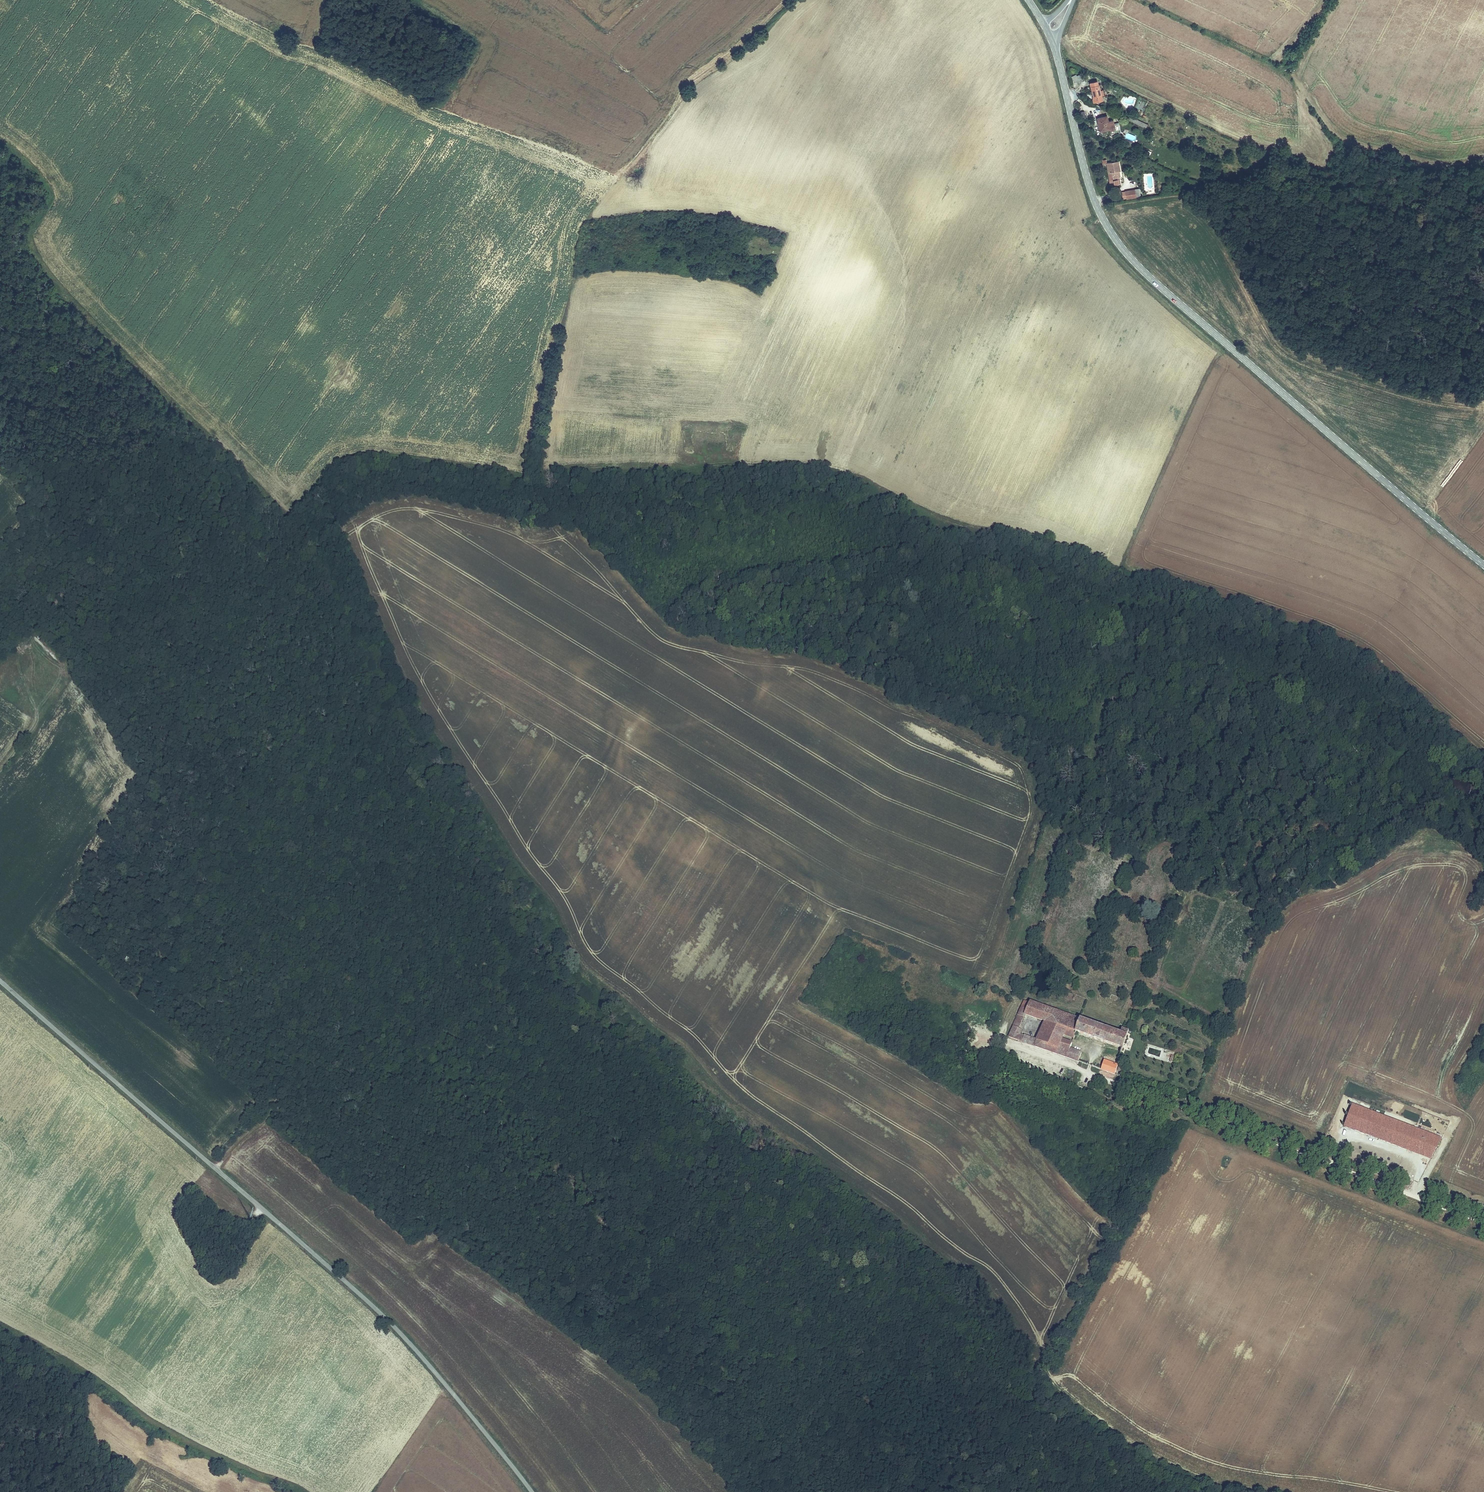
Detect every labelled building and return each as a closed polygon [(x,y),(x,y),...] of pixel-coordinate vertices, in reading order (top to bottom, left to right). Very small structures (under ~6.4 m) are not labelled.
[(1095,80),(1089,82),(1093,97),(1100,94),(1098,85),(1096,85),(1095,80)] [(1098,124),(1100,123),(1101,130),(1109,128),(1110,130),(1115,129),(1113,120),(1108,121),(1107,116),(1096,119),(1098,124)] [(1139,130),(1145,132),(1148,124),(1135,120),(1134,123),(1140,125),(1139,130)] [(1102,166),(1106,165),(1110,185),(1120,183),(1119,178),(1117,178),(1115,171),(1119,170),(1117,160),(1106,163),(1105,160),(1100,160),(1102,166)] [(1122,199),(1136,196),(1135,189),(1120,192),(1122,199)] [(1020,1035),(1021,1030),(1018,1028),(1023,1016),(1043,1022),(1039,1029),(1062,1038),(1062,1036),(1065,1030),(1075,1034),(1120,1050),(1128,1031),(1121,1029),(1118,1034),(1077,1019),(1078,1018),(1028,1001),(1028,1003),(1023,1001),(1007,1037),(1017,1041),(1020,1035)] [(1062,1038),(1039,1029),(1038,1031),(1061,1039),(1062,1038)] [(1065,1030),(1062,1036),(1073,1040),(1075,1034),(1065,1030)] [(1021,1043),(1077,1062),(1081,1053),(1069,1048),(1071,1043),(1061,1039),(1038,1031),(1034,1039),(1023,1036),(1021,1042),(1021,1043)] [(1116,1070),(1118,1064),(1105,1059),(1102,1070),(1115,1074),(1116,1070)] [(1352,1103),(1343,1126),(1399,1147),(1408,1124),(1352,1103)] [(1441,1138),(1408,1124),(1399,1147),(1407,1150),(1409,1144),(1420,1149),(1418,1154),(1430,1159),(1441,1138)] [(1409,1144),(1407,1150),(1418,1154),(1420,1149),(1409,1144)]
